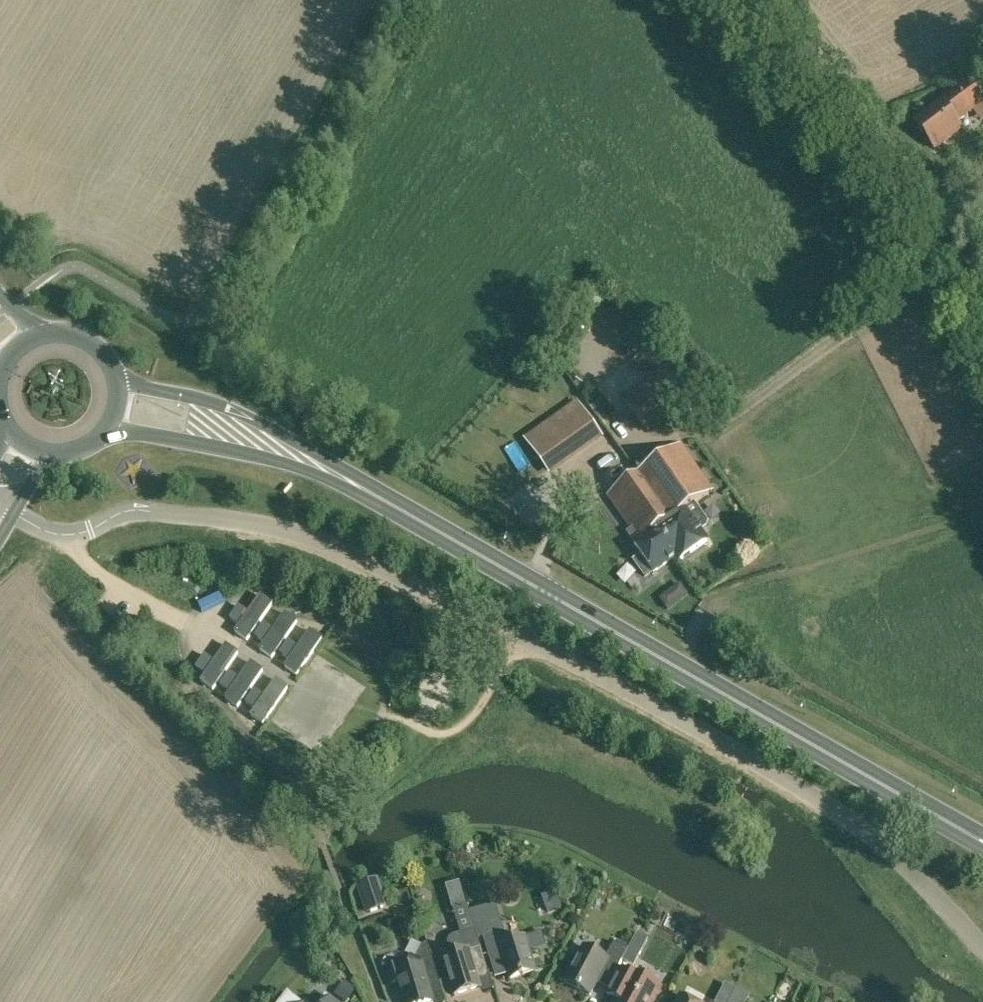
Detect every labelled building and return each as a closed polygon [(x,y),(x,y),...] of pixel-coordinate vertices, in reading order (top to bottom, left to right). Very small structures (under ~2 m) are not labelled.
[(982,103),(982,101),(968,81),(914,122),(934,149),(961,129),(957,123),(982,103)] [(599,434),(590,421),(604,411),(590,393),(526,439),(548,470),(599,434)] [(680,445),(606,495),(638,538),(632,543),(641,554),(633,560),(644,576),(652,569),(653,571),(674,555),(678,560),(706,541),(700,532),(706,527),(707,522),(701,514),(697,513),(690,518),(684,510),(712,490),(680,445)] [(260,596),(235,632),(247,641),(272,605),(260,596)] [(285,614),(260,650),(272,658),(297,622),(285,614)] [(310,631),(285,667),(297,676),(322,639),(310,631)] [(226,645),(201,681),(213,690),(238,653),(226,645)] [(251,663),(226,699),(237,707),(263,671),(251,663)] [(276,680),(251,716),(263,725),(288,688),(276,680)] [(487,930),(488,935),(482,936),(490,961),(500,958),(504,960),(510,979),(536,971),(527,944),(510,934),(503,936),(496,911),(482,915),(482,916),(472,919),(476,934),(487,930)] [(449,947),(451,955),(443,958),(455,996),(479,988),(475,975),(488,971),(479,943),(467,946),(465,942),(463,938),(459,936),(454,936),(451,939),(448,943),(449,947)] [(644,943),(636,939),(629,952),(638,957),(644,943)] [(622,940),(619,945),(614,942),(605,958),(583,946),(564,982),(590,995),(605,967),(616,973),(631,945),(622,940)] [(415,959),(410,956),(402,971),(397,973),(395,966),(384,969),(389,985),(399,981),(405,1001),(433,1001),(429,990),(431,990),(433,986),(433,983),(439,981),(427,944),(422,945),(415,959)] [(659,987),(633,973),(632,975),(621,969),(610,990),(621,996),(618,1001),(651,1001),(659,987)]
